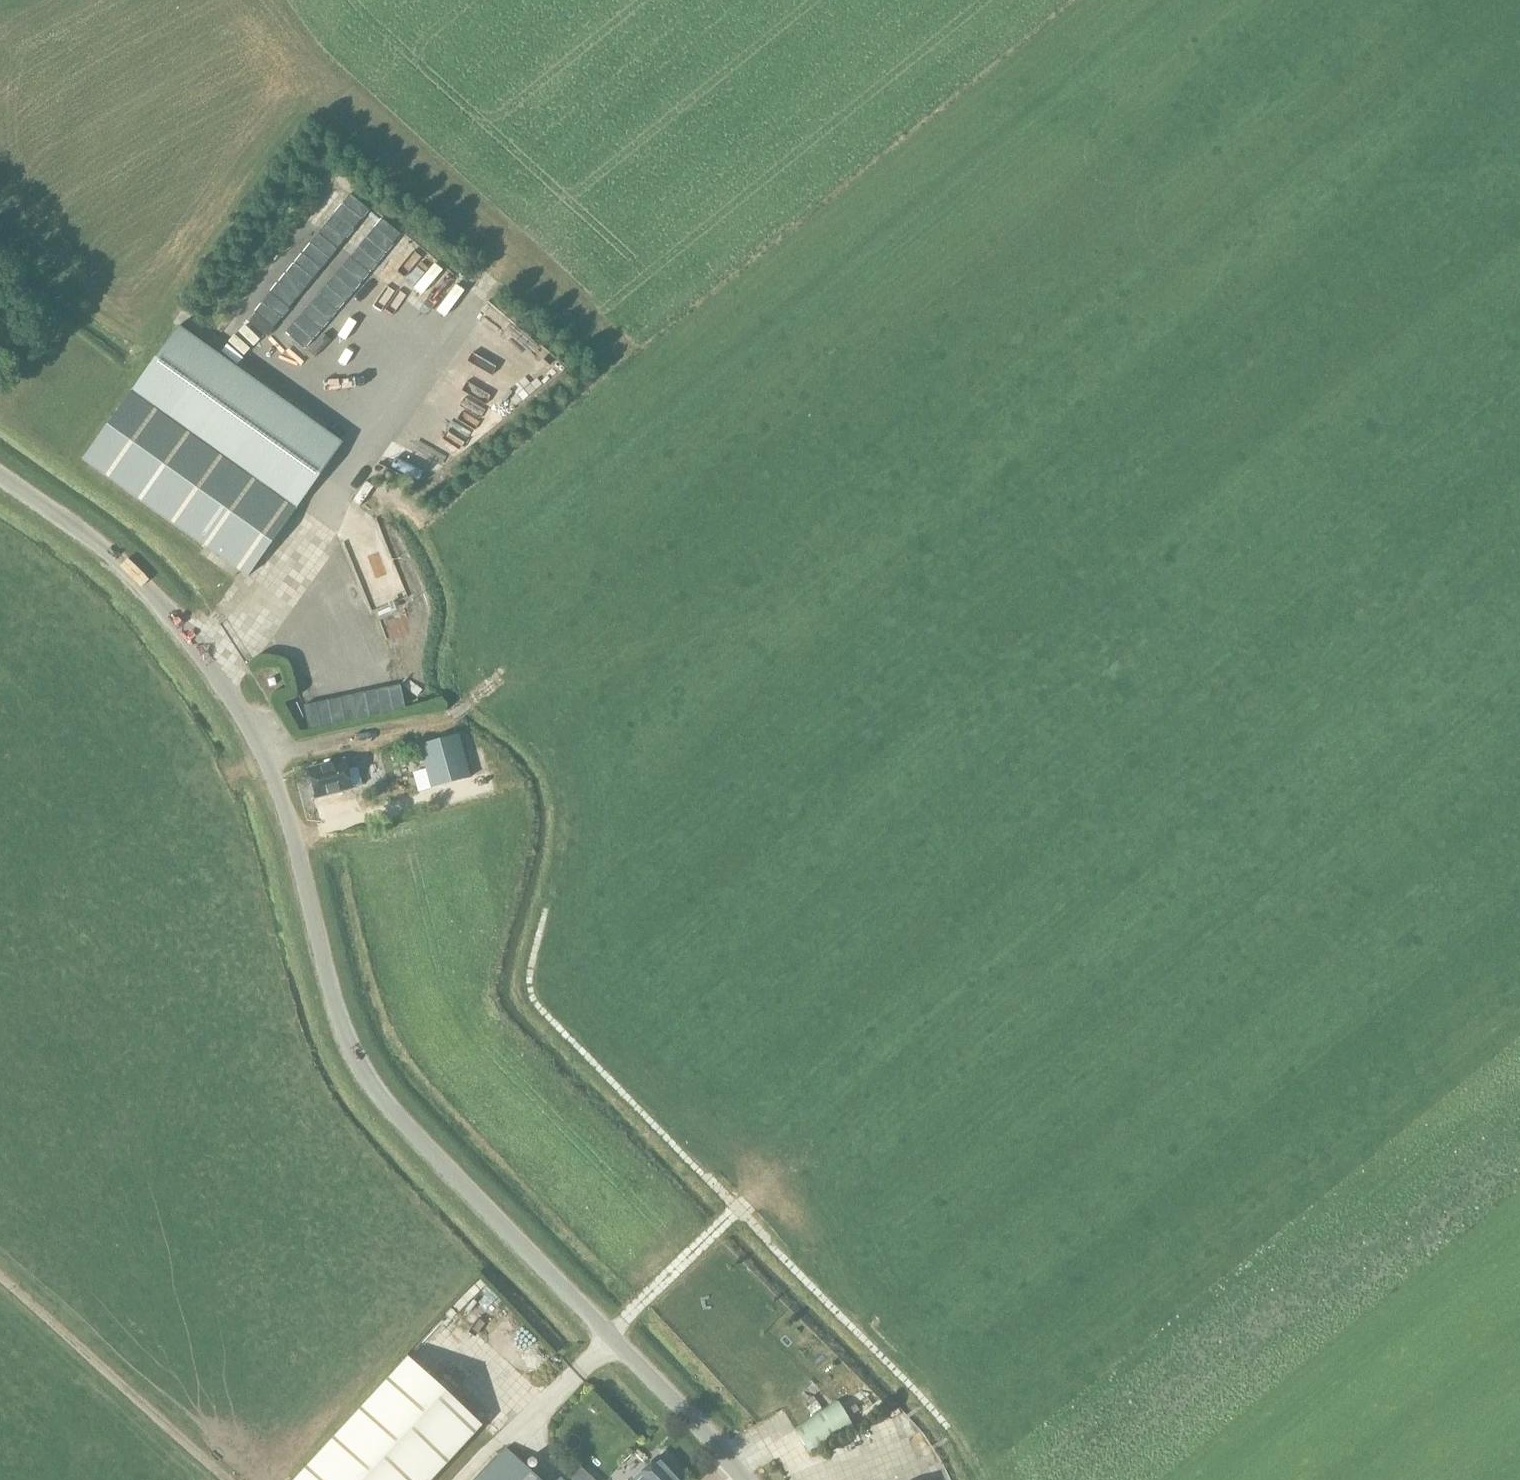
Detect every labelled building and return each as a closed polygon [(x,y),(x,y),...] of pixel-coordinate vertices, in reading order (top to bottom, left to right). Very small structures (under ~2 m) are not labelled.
[(396,260),(410,237),(391,226),(377,249),(396,260)] [(341,443),(177,326),(130,392),(294,509),(341,443)] [(515,365),(507,377),(517,383),(525,371),(515,365)] [(82,459),(247,576),(294,509),(130,392),(82,459)] [(483,748),(463,753),(458,734),(419,745),(431,788),(470,777),(488,772),(483,748)] [(347,770),(344,759),(307,768),(315,798),(352,789),(351,787),(362,784),(357,767),(347,770)] [(480,1424),(407,1357),(293,1479),(429,1479),(480,1424)] [(833,1402),(793,1428),(809,1453),(853,1424),(837,1399),(833,1402)] [(506,1448),(476,1479),(540,1479),(506,1448)] [(657,1456),(631,1479),(679,1479),(657,1456)]
